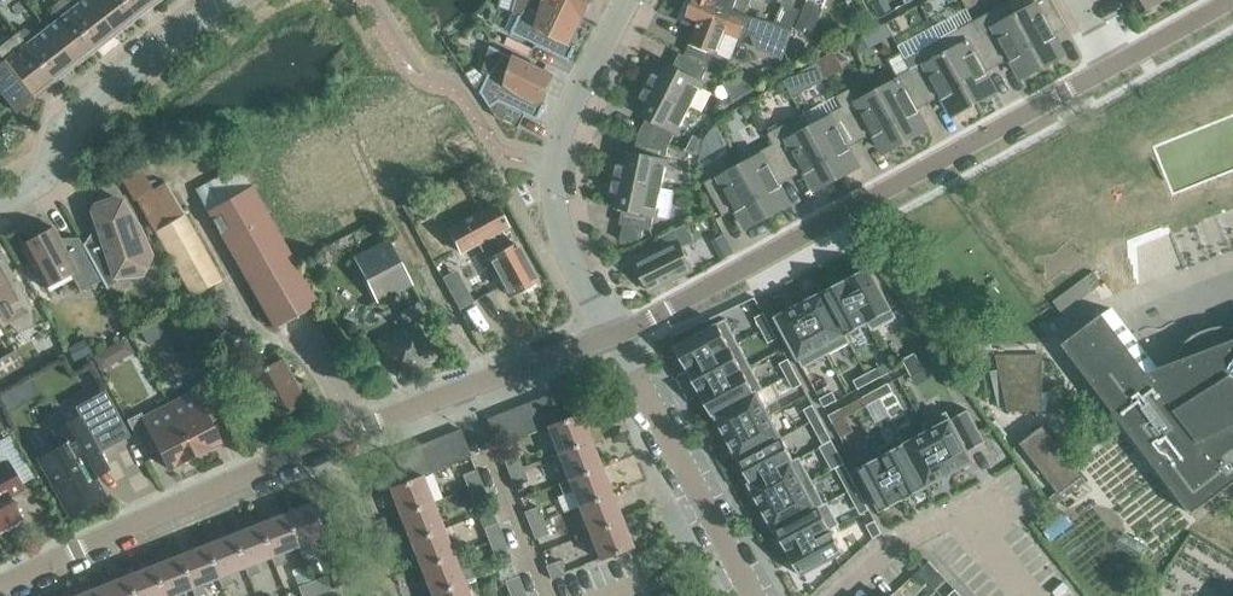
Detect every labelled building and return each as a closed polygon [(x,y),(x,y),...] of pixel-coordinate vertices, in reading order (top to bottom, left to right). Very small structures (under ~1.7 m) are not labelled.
[(58,1),(92,46),(100,40),(102,44),(116,33),(90,0),(83,0),(77,4),(71,0),(60,0),(58,1)] [(116,33),(129,23),(126,19),(134,14),(123,0),(90,0),(116,33)] [(144,12),(157,1),(156,0),(123,0),(134,14),(141,8),(144,12)] [(515,12),(520,15),(512,33),(569,60),(577,44),(576,44),(575,45),(574,45),(571,42),(583,17),(548,0),(518,0),(515,12)] [(583,17),(591,0),(548,0),(583,17)] [(773,22),(747,15),(745,14),(709,0),(695,0),(693,4),(691,3),(687,14),(689,14),(686,23),(696,27),(690,42),(730,58),(738,37),(742,38),(752,35),(759,37),(760,33),(788,44),(789,41),(792,41),(796,40),(800,38),(802,34),(793,30),(794,29),(792,29),(780,25),(773,22)] [(745,14),(750,0),(709,0),(745,14)] [(803,0),(778,0),(778,1),(781,2),(799,9),(803,0)] [(828,0),(803,0),(799,9),(792,29),(794,29),(793,30),(802,34),(811,38),(828,0)] [(1051,28),(1063,22),(1066,28),(1067,27),(1052,0),(1012,0),(1008,2),(1015,15),(1043,67),(1050,62),(1055,55),(1063,50),(1051,28)] [(85,51),(92,46),(58,1),(50,7),(56,21),(46,29),(74,65),(88,55),(85,51)] [(792,29),(799,9),(781,2),(778,1),(777,2),(787,6),(780,25),(792,29)] [(974,21),(995,59),(1007,53),(1019,75),(1027,70),(1036,69),(1043,67),(1015,15),(1008,2),(974,21)] [(986,93),(995,88),(983,66),(995,59),(974,21),(939,40),(975,104),(981,99),(986,93)] [(939,25),(912,39),(917,49),(944,34),(939,25)] [(46,29),(36,36),(24,28),(18,33),(17,32),(16,33),(54,81),(55,80),(52,77),(58,72),(61,75),(74,65),(46,29)] [(40,92),(54,81),(16,33),(0,45),(0,56),(2,61),(0,62),(0,95),(2,94),(16,112),(34,98),(30,94),(37,88),(40,92)] [(967,107),(975,104),(939,40),(905,58),(911,69),(926,97),(938,90),(950,112),(959,108),(967,107)] [(545,103),(544,105),(543,104),(540,101),(553,75),(491,45),(490,47),(491,48),(490,51),(484,71),(489,75),(481,92),(497,118),(519,128),(526,113),(538,119),(546,103),(545,103)] [(645,84),(690,107),(704,81),(702,80),(708,67),(680,53),(673,66),(669,63),(664,74),(653,68),(645,84)] [(840,65),(834,54),(818,62),(824,73),(840,65)] [(918,130),(926,126),(914,104),(926,97),(911,69),(897,76),(898,79),(878,90),(906,142),(913,137),(918,130)] [(647,118),(639,134),(669,145),(675,133),(677,134),(690,107),(645,84),(637,100),(648,106),(642,116),(647,118)] [(850,89),(836,96),(842,107),(857,135),(870,128),(882,150),(890,145),(898,145),(906,142),(878,90),(857,102),(850,89)] [(842,107),(829,114),(830,116),(809,128),(837,179),(844,174),(849,168),(858,163),(845,141),(857,135),(842,107)] [(813,188),(822,183),(830,182),(837,179),(809,128),(802,115),(768,134),(789,172),(801,166),(813,188)] [(616,160),(612,177),(662,188),(668,159),(666,158),(669,145),(639,134),(635,152),(630,151),(628,162),(616,160)] [(768,134),(773,144),(760,152),(761,154),(740,165),(769,217),(775,212),(780,205),(789,201),(777,179),(789,172),(768,134)] [(134,200),(153,189),(139,165),(135,164),(119,174),(134,200)] [(195,190),(274,328),(318,303),(239,165),(195,190)] [(769,217),(740,165),(719,177),(718,175),(704,182),(723,216),(724,215),(721,209),(732,203),(744,225),(753,220),(761,220),(769,217)] [(656,217),(662,188),(612,177),(608,195),(620,198),(618,209),(623,210),(620,224),(624,225),(621,240),(630,242),(642,238),(644,229),(651,231),(654,217),(656,217)] [(154,231),(184,215),(165,182),(153,189),(136,199),(154,231)] [(90,211),(96,227),(98,231),(95,238),(84,243),(83,241),(81,242),(101,279),(107,291),(109,290),(107,288),(116,283),(113,273),(132,267),(142,272),(142,273),(143,274),(152,256),(143,239),(147,238),(139,227),(131,217),(128,218),(121,200),(114,197),(94,204),(90,211)] [(497,278),(499,277),(508,295),(536,280),(516,244),(502,252),(493,235),(501,230),(504,235),(510,231),(494,204),(448,230),(460,253),(477,243),(497,278)] [(192,296),(221,279),(184,215),(154,231),(192,296)] [(650,292),(693,270),(682,247),(694,241),(686,224),(659,238),(664,248),(635,263),(638,267),(635,269),(640,278),(643,278),(650,292)] [(80,291),(101,279),(78,238),(63,246),(52,226),(20,244),(44,288),(70,273),(80,291)] [(399,290),(411,284),(388,240),(354,258),(377,301),(399,290)] [(8,323),(17,333),(34,326),(31,310),(32,310),(0,251),(0,254),(1,255),(0,255),(0,325),(1,327),(8,323)] [(869,267),(846,280),(869,323),(868,323),(872,331),(897,318),(869,267)] [(468,329),(496,319),(486,293),(471,298),(460,269),(448,273),(468,329)] [(847,335),(868,323),(869,323),(846,280),(823,292),(846,335),(847,335)] [(800,304),(827,355),(851,342),(847,335),(846,335),(823,292),(800,304)] [(407,325),(378,340),(397,377),(434,358),(415,321),(427,315),(421,301),(400,312),(407,325)] [(803,368),(827,355),(800,304),(776,317),(803,368)] [(1232,327),(1229,326),(1226,326),(1223,326),(1220,326),(1213,327),(1209,328),(1205,330),(1202,331),(1198,333),(1191,337),(1189,338),(1186,340),(1184,343),(1182,345),(1181,348),(1180,351),(1179,354),(1178,357),(1178,360),(1157,368),(1111,307),(1063,344),(1192,515),(1232,484),(1232,327)] [(222,311),(200,321),(219,358),(241,347),(222,311)] [(763,313),(754,317),(761,330),(770,326),(763,313)] [(738,343),(725,319),(675,346),(688,370),(738,343)] [(777,339),(770,326),(761,330),(768,343),(777,339)] [(127,337),(93,354),(100,368),(134,351),(127,337)] [(688,370),(700,393),(751,366),(738,343),(688,370)] [(904,364),(907,368),(919,361),(915,352),(902,359),(904,364)] [(1008,411),(1043,411),(1042,354),(995,355),(998,367),(1008,411)] [(293,384),(290,377),(291,376),(282,358),(245,377),(269,422),(289,411),(290,414),(302,408),(301,405),(305,403),(295,383),(293,384)] [(779,363),(786,376),(795,372),(788,359),(779,363)] [(924,370),(919,361),(907,368),(911,377),(924,370)] [(751,366),(700,393),(712,416),(763,389),(751,366)] [(879,367),(866,374),(871,382),(883,375),(879,367)] [(802,384),(795,372),(786,376),(793,389),(802,384)] [(871,382),(866,374),(853,380),(858,389),(871,382)] [(192,392),(167,404),(194,456),(219,443),(207,418),(220,412),(204,380),(190,387),(192,392)] [(888,383),(875,390),(880,399),(893,392),(888,383)] [(103,463),(104,463),(105,462),(99,452),(101,451),(100,450),(125,436),(126,437),(129,436),(103,388),(72,405),(78,416),(52,430),(60,445),(38,457),(69,515),(105,496),(93,475),(95,471),(93,468),(103,463)] [(715,415),(727,438),(770,415),(758,392),(763,390),(763,389),(712,416),(713,417),(715,415)] [(880,399),(875,390),(862,397),(867,405),(880,399)] [(539,398),(550,424),(563,419),(553,392),(539,398)] [(824,407),(837,400),(832,392),(819,398),(824,407)] [(537,430),(547,426),(547,425),(550,424),(539,398),(526,403),(537,430)] [(526,403),(513,408),(524,435),(537,430),(526,403)] [(168,469),(194,456),(167,404),(143,417),(140,412),(126,420),(143,451),(156,444),(168,469)] [(804,409),(811,422),(819,417),(813,405),(804,409)] [(513,408),(500,413),(511,440),(524,435),(513,408)] [(841,408),(828,415),(833,424),(846,417),(841,408)] [(947,411),(922,424),(926,432),(927,432),(950,475),(974,462),(968,451),(985,442),(968,410),(951,419),(947,411)] [(497,445),(511,440),(500,413),(487,419),(497,445)] [(563,419),(550,424),(547,425),(547,426),(558,453),(589,440),(579,413),(563,419)] [(739,461),(782,437),(770,415),(727,438),(739,461)] [(826,430),(819,417),(811,422),(818,435),(826,430)] [(1043,425),(1020,443),(1059,494),(1082,477),(1043,425)] [(457,461),(471,456),(460,429),(447,434),(457,461)] [(926,432),(905,443),(904,444),(927,487),(950,475),(927,432),(926,432)] [(444,466),(457,461),(447,434),(434,439),(444,466)] [(0,441),(0,449),(20,483),(32,476),(8,436),(0,441)] [(905,443),(901,436),(876,449),(880,457),(881,456),(904,499),(927,487),(904,444),(905,443)] [(749,484),(749,485),(800,457),(799,457),(794,460),(782,437),(739,461),(751,483),(749,484)] [(444,466),(434,439),(420,445),(431,471),(444,466)] [(600,467),(589,440),(558,453),(568,479),(600,467)] [(823,445),(830,458),(839,453),(832,440),(823,445)] [(420,445),(407,450),(418,476),(421,475),(431,471),(420,445)] [(21,518),(9,498),(23,489),(20,483),(0,449),(0,531),(21,518)] [(404,482),(418,476),(407,450),(394,455),(404,482)] [(516,453),(503,459),(508,472),(522,467),(516,453)] [(881,456),(880,457),(857,469),(880,512),(904,499),(881,456)] [(762,508),(812,480),(800,457),(749,485),(762,508)] [(527,480),(522,467),(508,472),(513,486),(527,480)] [(579,506),(611,493),(600,467),(568,479),(558,483),(562,495),(573,491),(579,506)] [(462,474),(468,488),(481,483),(476,469),(462,474)] [(850,474),(841,478),(848,491),(856,486),(850,474)] [(404,482),(389,487),(400,515),(432,502),(421,475),(418,476),(404,482)] [(762,508),(774,531),(825,503),(812,480),(762,508)] [(487,496),(481,483),(468,488),(473,502),(487,496)] [(863,499),(856,486),(848,491),(854,504),(863,499)] [(579,506),(589,533),(621,520),(611,493),(579,506)] [(443,529),(432,502),(400,515),(411,541),(443,529)] [(285,514),(297,545),(301,556),(313,551),(309,541),(325,535),(312,503),(285,514)] [(776,530),(788,552),(831,529),(819,507),(825,504),(825,503),(774,531),(776,530)] [(524,512),(529,525),(543,520),(537,507),(524,512)] [(282,551),(297,545),(285,514),(258,524),(271,556),(275,566),(286,562),(282,551)] [(535,539),(548,534),(543,520),(529,525),(535,539)] [(632,547),(621,520),(589,533),(600,560),(632,547)] [(882,533),(875,521),(866,525),(873,538),(882,533)] [(497,522),(483,528),(489,541),(502,536),(497,522)] [(256,562),(271,556),(258,524),(232,535),(244,566),(248,577),(260,572),(256,562)] [(449,544),(443,529),(411,541),(421,568),(453,555),(463,551),(459,540),(449,544)] [(831,529),(788,552),(801,576),(844,553),(831,529)] [(233,583),(229,572),(244,566),(232,535),(205,545),(218,577),(222,587),(233,583)] [(508,549),(502,536),(489,541),(494,555),(508,549)] [(218,577),(205,545),(178,555),(191,587),(194,595),(199,595),(206,593),(202,583),(218,577)] [(164,595),(169,595),(191,587),(178,555),(152,566),(164,595)] [(469,566),(459,570),(453,555),(421,568),(432,594),(464,582),(474,578),(469,566)] [(545,566),(551,579),(564,574),(559,560),(545,566)] [(929,560),(922,567),(931,578),(939,571),(929,560)] [(152,566),(125,576),(133,595),(164,595),(152,566)] [(518,575),(504,581),(510,594),(523,589),(518,575)] [(125,576),(99,587),(102,595),(133,595),(125,576)] [(325,576),(312,581),(317,595),(330,590),(325,576)] [(302,595),(314,595),(317,595),(312,581),(298,586),(302,595)] [(464,582),(432,594),(432,595),(469,595),(464,582)] [(75,595),(102,595),(99,587),(75,595)]
